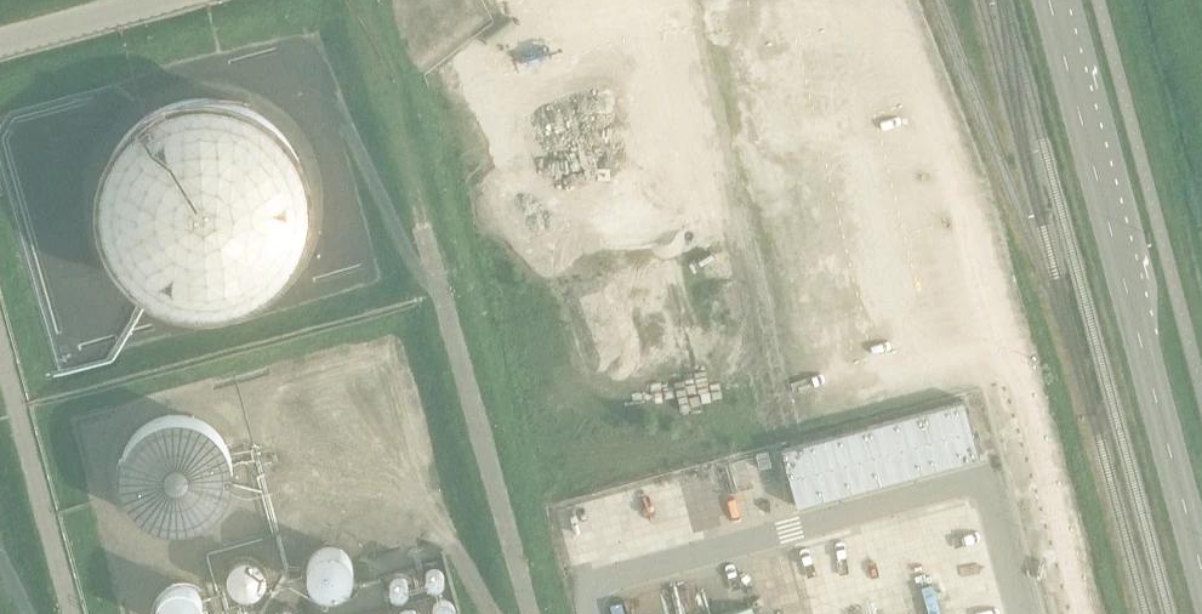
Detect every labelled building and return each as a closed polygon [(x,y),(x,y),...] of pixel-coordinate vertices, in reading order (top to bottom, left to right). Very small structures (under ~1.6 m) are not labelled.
[(309,211),(310,198),(310,185),(308,172),(304,159),(299,148),(292,136),(284,126),(275,117),(265,109),(253,102),(242,97),(229,93),(216,91),(203,90),(190,91),(178,94),(165,98),(154,104),(143,111),(133,119),(124,128),(116,139),(110,150),(105,162),(101,175),(99,187),(99,200),(101,213),(104,226),(108,238),(114,250),(121,260),(130,270),(140,279),(150,286),(162,292),(174,297),(187,300),(200,301),(213,301),(225,299),(238,296),(250,291),(261,285),(272,277),(281,268),(290,258),(297,247),(302,236),(307,223),(309,211)] [(968,401),(782,443),(795,502),(981,460),(968,401)] [(230,477),(231,467),(230,457),(227,447),(222,438),(216,431),(208,424),(199,419),(189,416),(179,415),(169,416),(159,418),(150,423),(142,429),(135,436),(130,445),(126,454),(124,464),(125,474),(127,484),(131,494),(136,502),(144,509),(152,515),(161,519),(171,521),(181,521),(191,520),(201,516),(210,511),(217,504),(223,496),(228,487),(230,477)] [(351,569),(352,562),(350,556),(347,550),(343,545),(337,541),(330,540),(324,540),(317,542),(311,545),(307,550),(304,556),(303,563),(303,569),(305,576),(309,581),(315,585),(321,588),(327,589),(334,588),(340,585),(345,581),(349,575),(351,569)] [(264,581),(266,575),(266,569),(263,563),(259,558),(253,554),(247,553),(241,554),(235,557),(230,561),(228,567),(227,573),(228,580),(232,585),(236,589),(242,592),(249,592),(255,590),(260,586),(264,581)] [(206,598),(205,592),(202,586),(198,581),(193,577),(187,575),(180,574),(174,575),(168,577),(162,581),(158,586),(156,592),(154,598),(155,605),(157,611),(159,613),(202,613),(204,611),(206,605),(206,598)] [(761,595),(765,613),(803,613),(796,586),(761,595)] [(715,607),(717,613),(755,613),(751,598),(715,607)]
